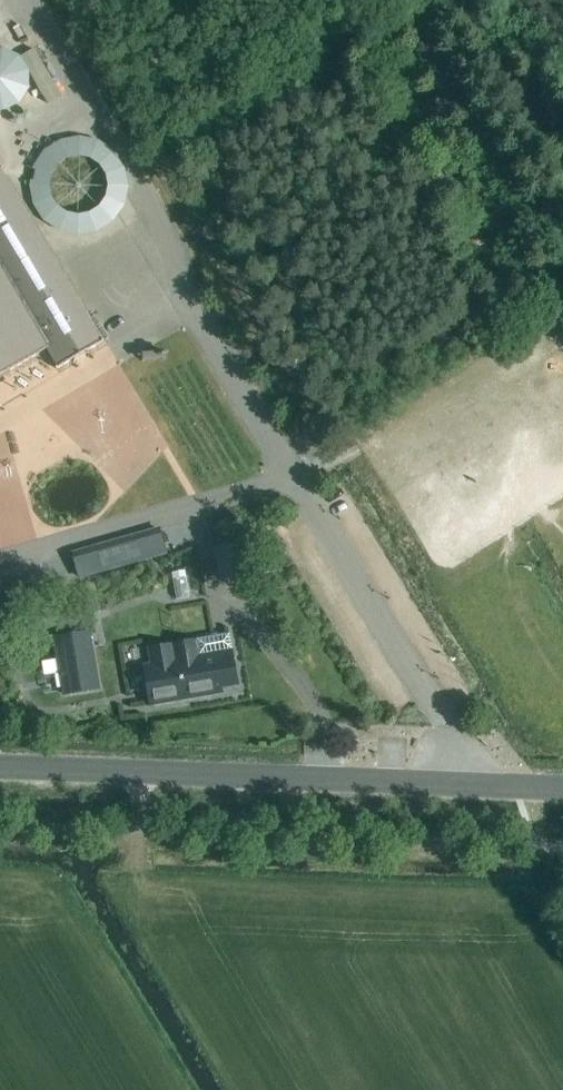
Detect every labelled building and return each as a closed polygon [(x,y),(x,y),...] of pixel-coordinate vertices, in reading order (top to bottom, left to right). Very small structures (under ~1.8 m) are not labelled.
[(42,86),(48,100),(60,94),(36,46),(16,56),(9,41),(0,45),(0,106),(42,86)] [(0,171),(0,377),(49,348),(59,366),(56,368),(57,369),(104,342),(103,340),(100,342),(0,171)] [(79,580),(169,554),(161,527),(71,552),(79,580)] [(247,544),(256,541),(253,533),(244,536),(247,544)] [(220,581),(249,577),(243,542),(214,547),(220,581)] [(175,597),(191,595),(188,568),(172,569),(175,597)] [(99,689),(89,632),(54,638),(64,695),(99,689)] [(199,658),(196,643),(147,651),(149,666),(146,666),(154,705),(224,693),(223,687),(237,684),(231,652),(199,658)]
